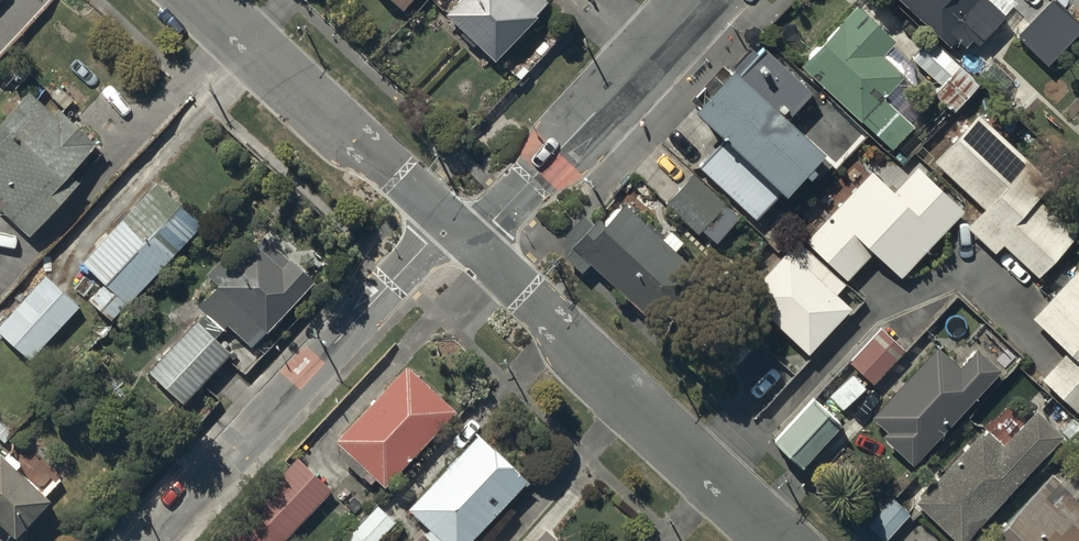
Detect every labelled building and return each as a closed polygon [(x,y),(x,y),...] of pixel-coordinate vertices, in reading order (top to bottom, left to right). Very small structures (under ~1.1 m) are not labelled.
[(404,15),(418,0),(388,0),(404,15)] [(447,21),(499,68),(540,23),(537,21),(550,7),(542,0),(466,0),(447,21)] [(891,142),(911,120),(880,91),(900,70),(877,48),(891,33),(856,0),(801,58),(891,142)] [(946,39),(952,33),(961,41),(968,34),(972,38),(1001,8),(993,0),(906,0),(946,39)] [(1013,35),(1045,65),(1078,29),(1078,21),(1057,0),(1046,0),(1013,35)] [(929,33),(908,53),(938,82),(930,90),(950,109),(977,80),(929,33)] [(724,129),(696,159),(756,214),(822,142),(789,112),(812,86),(763,41),(740,66),(733,59),(694,102),(724,129)] [(26,226),(69,181),(58,171),(93,135),(56,101),(52,105),(28,83),(0,113),(0,201),(26,226)] [(974,109),(931,156),(981,203),(964,222),(991,247),(999,239),(1034,272),(1075,229),(1030,187),(1043,174),(974,109)] [(961,205),(915,161),(891,185),(870,165),(803,235),(799,231),(743,290),(805,349),(849,304),(833,289),(842,279),(841,277),(869,248),(897,272),(961,205)] [(737,213),(691,170),(663,200),(696,231),(701,226),(714,238),(737,213)] [(157,174),(79,251),(103,275),(88,290),(110,312),(164,258),(161,255),(200,217),(157,174)] [(581,267),(590,258),(663,329),(714,278),(680,245),(686,238),(669,221),(661,229),(623,192),(601,214),(596,210),(589,217),(582,209),(564,227),(564,251),(581,267)] [(194,300),(203,309),(149,364),(180,393),(227,345),(212,331),(226,316),(249,339),(311,276),(288,252),(280,260),(257,237),(235,260),(224,249),(205,268),(215,278),(194,300)] [(1029,315),(1064,348),(1040,374),(1078,410),(1078,408),(1078,263),(1029,315)] [(0,317),(0,329),(28,355),(78,301),(44,270),(0,317)] [(879,324),(848,358),(872,380),(903,346),(879,324)] [(886,427),(881,432),(913,462),(1001,365),(976,343),(959,362),(936,340),(903,376),(901,374),(894,381),(897,384),(871,414),(886,427)] [(455,406),(405,359),(334,436),(342,443),(336,450),(367,479),(374,472),(384,482),(455,406)] [(813,390),(773,433),(800,458),(839,415),(813,390)] [(1060,431),(1031,405),(1001,439),(983,422),(912,500),(957,540),(961,540),(1060,431)] [(406,503),(428,523),(421,531),(432,540),(463,540),(526,475),(476,428),(406,503)] [(12,523),(45,488),(0,446),(0,512),(12,523)] [(221,533),(229,540),(279,540),(332,485),(297,452),(221,533)] [(995,528),(1009,540),(1078,540),(1078,479),(1066,467),(1060,473),(1052,466),(995,528)] [(893,495),(868,521),(885,537),(909,511),(893,495)] [(394,518),(376,500),(337,540),(374,540),(373,540),(394,518)] [(529,540),(565,540),(545,523),(529,540)]
